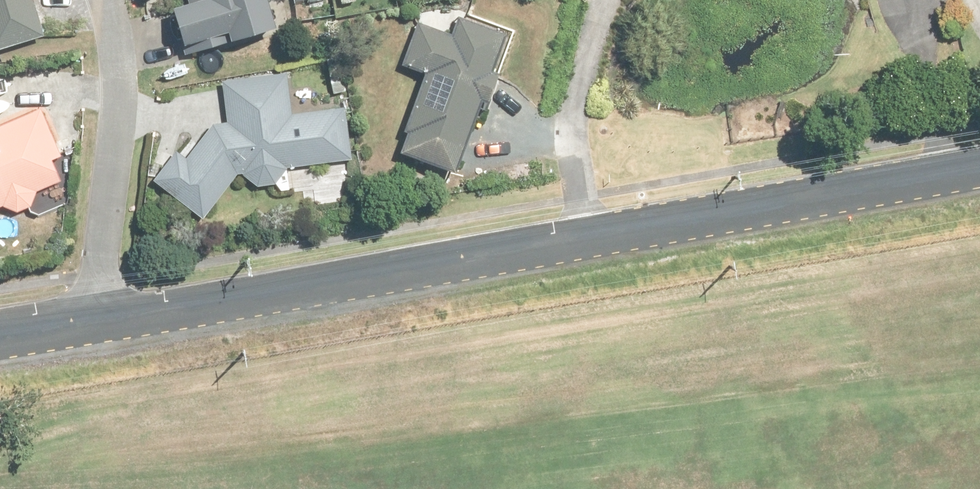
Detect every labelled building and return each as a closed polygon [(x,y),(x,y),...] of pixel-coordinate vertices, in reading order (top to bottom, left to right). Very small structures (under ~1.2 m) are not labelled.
[(23,50),(10,0),(0,0),(0,56),(23,50)] [(171,12),(150,19),(164,65),(255,38),(247,11),(243,0),(167,0),(171,12)] [(959,13),(979,7),(979,0),(956,0),(959,13)] [(402,85),(370,161),(430,186),(488,49),(428,24),(418,46),(393,37),(379,76),(402,85)] [(269,89),(203,93),(207,146),(192,133),(137,196),(181,234),(219,189),(232,199),(255,198),(274,180),(274,177),(318,173),(315,120),(271,123),(269,89)] [(14,218),(21,203),(40,194),(34,176),(42,167),(24,123),(0,133),(0,225),(14,218)]
